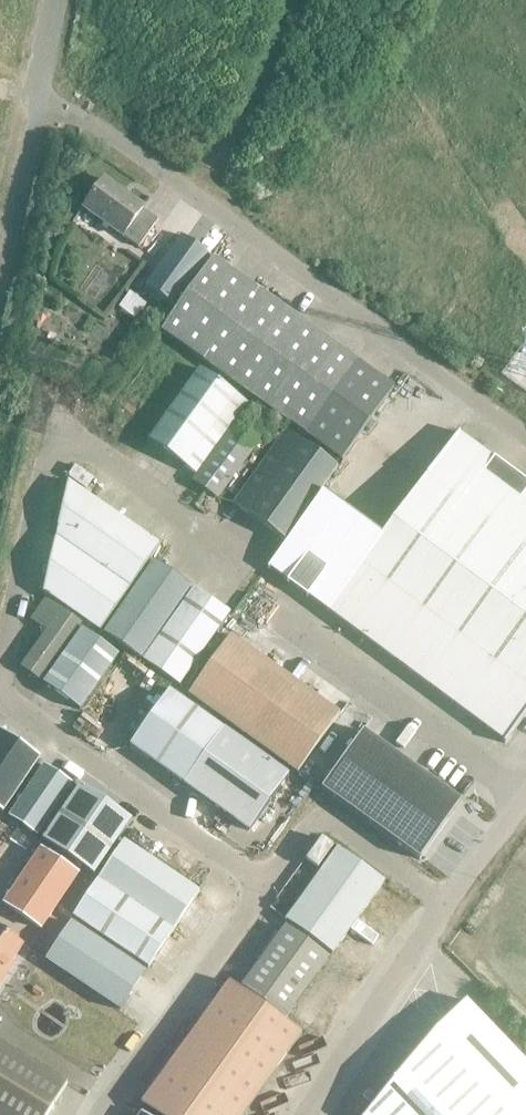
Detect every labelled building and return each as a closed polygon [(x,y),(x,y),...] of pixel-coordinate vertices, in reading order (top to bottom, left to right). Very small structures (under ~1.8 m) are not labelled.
[(143,208),(104,180),(83,208),(138,248),(158,221),(142,210),(143,208)] [(211,258),(182,237),(145,287),(175,308),(211,258)] [(233,382),(285,310),(213,258),(161,330),(233,382)] [(233,382),(305,434),(357,362),(285,310),(233,382)] [(357,362),(305,434),(342,460),(393,388),(357,362)] [(149,442),(185,468),(196,476),(248,404),(200,370),(149,442)] [(233,426),(192,481),(218,500),(258,444),(233,426)] [(284,541),(337,468),(285,431),(232,504),(284,541)] [(458,434),(426,477),(381,537),(359,567),(327,611),(345,624),(362,637),(380,650),(399,664),(416,676),(434,690),(451,703),(506,743),(525,716),(525,484),(511,473),(458,434)] [(68,482),(55,537),(69,546),(99,503),(68,482)] [(359,567),(381,537),(323,493),(268,567),(327,611),(359,567)] [(99,503),(69,546),(89,560),(119,517),(99,503)] [(119,517),(89,560),(109,575),(139,532),(119,517)] [(139,532),(109,575),(94,596),(115,610),(160,546),(139,532)] [(49,564),(94,596),(109,575),(89,560),(69,546),(55,537),(49,564)] [(104,635),(140,660),(191,587),(154,562),(104,635)] [(115,610),(94,596),(49,564),(43,592),(100,632),(115,610)] [(193,589),(143,662),(179,687),(230,614),(193,589)] [(81,624),(46,598),(30,620),(46,632),(20,668),(40,682),(81,624)] [(79,710),(118,656),(82,630),(43,684),(79,710)] [(340,715),(230,636),(188,695),(297,773),(340,715)] [(130,746),(184,784),(223,730),(169,692),(130,746)] [(288,776),(223,730),(184,784),(220,810),(249,831),(288,776)] [(363,731),(320,790),(419,861),(462,802),(363,731)] [(0,732),(0,812),(2,813),(40,759),(0,732)] [(37,835),(72,785),(44,766),(9,816),(37,835)] [(80,786),(42,841),(94,876),(131,821),(80,786)] [(123,842),(97,880),(73,917),(148,968),(199,892),(123,842)] [(332,954),(384,882),(337,848),(285,920),(332,954)] [(68,870),(45,854),(9,906),(32,922),(68,870)] [(145,973),(70,923),(45,960),(120,1010),(145,973)] [(286,1017),(328,959),(284,928),(243,986),(286,1017)] [(8,973),(5,971),(22,946),(0,931),(0,985),(8,973)] [(229,982),(141,1105),(155,1114),(243,1114),(302,1035),(229,982)] [(466,1000),(437,1028),(437,1027),(365,1114),(525,1114),(525,1063),(466,1000)] [(0,1043),(0,1114),(48,1114),(67,1085),(0,1043)]
